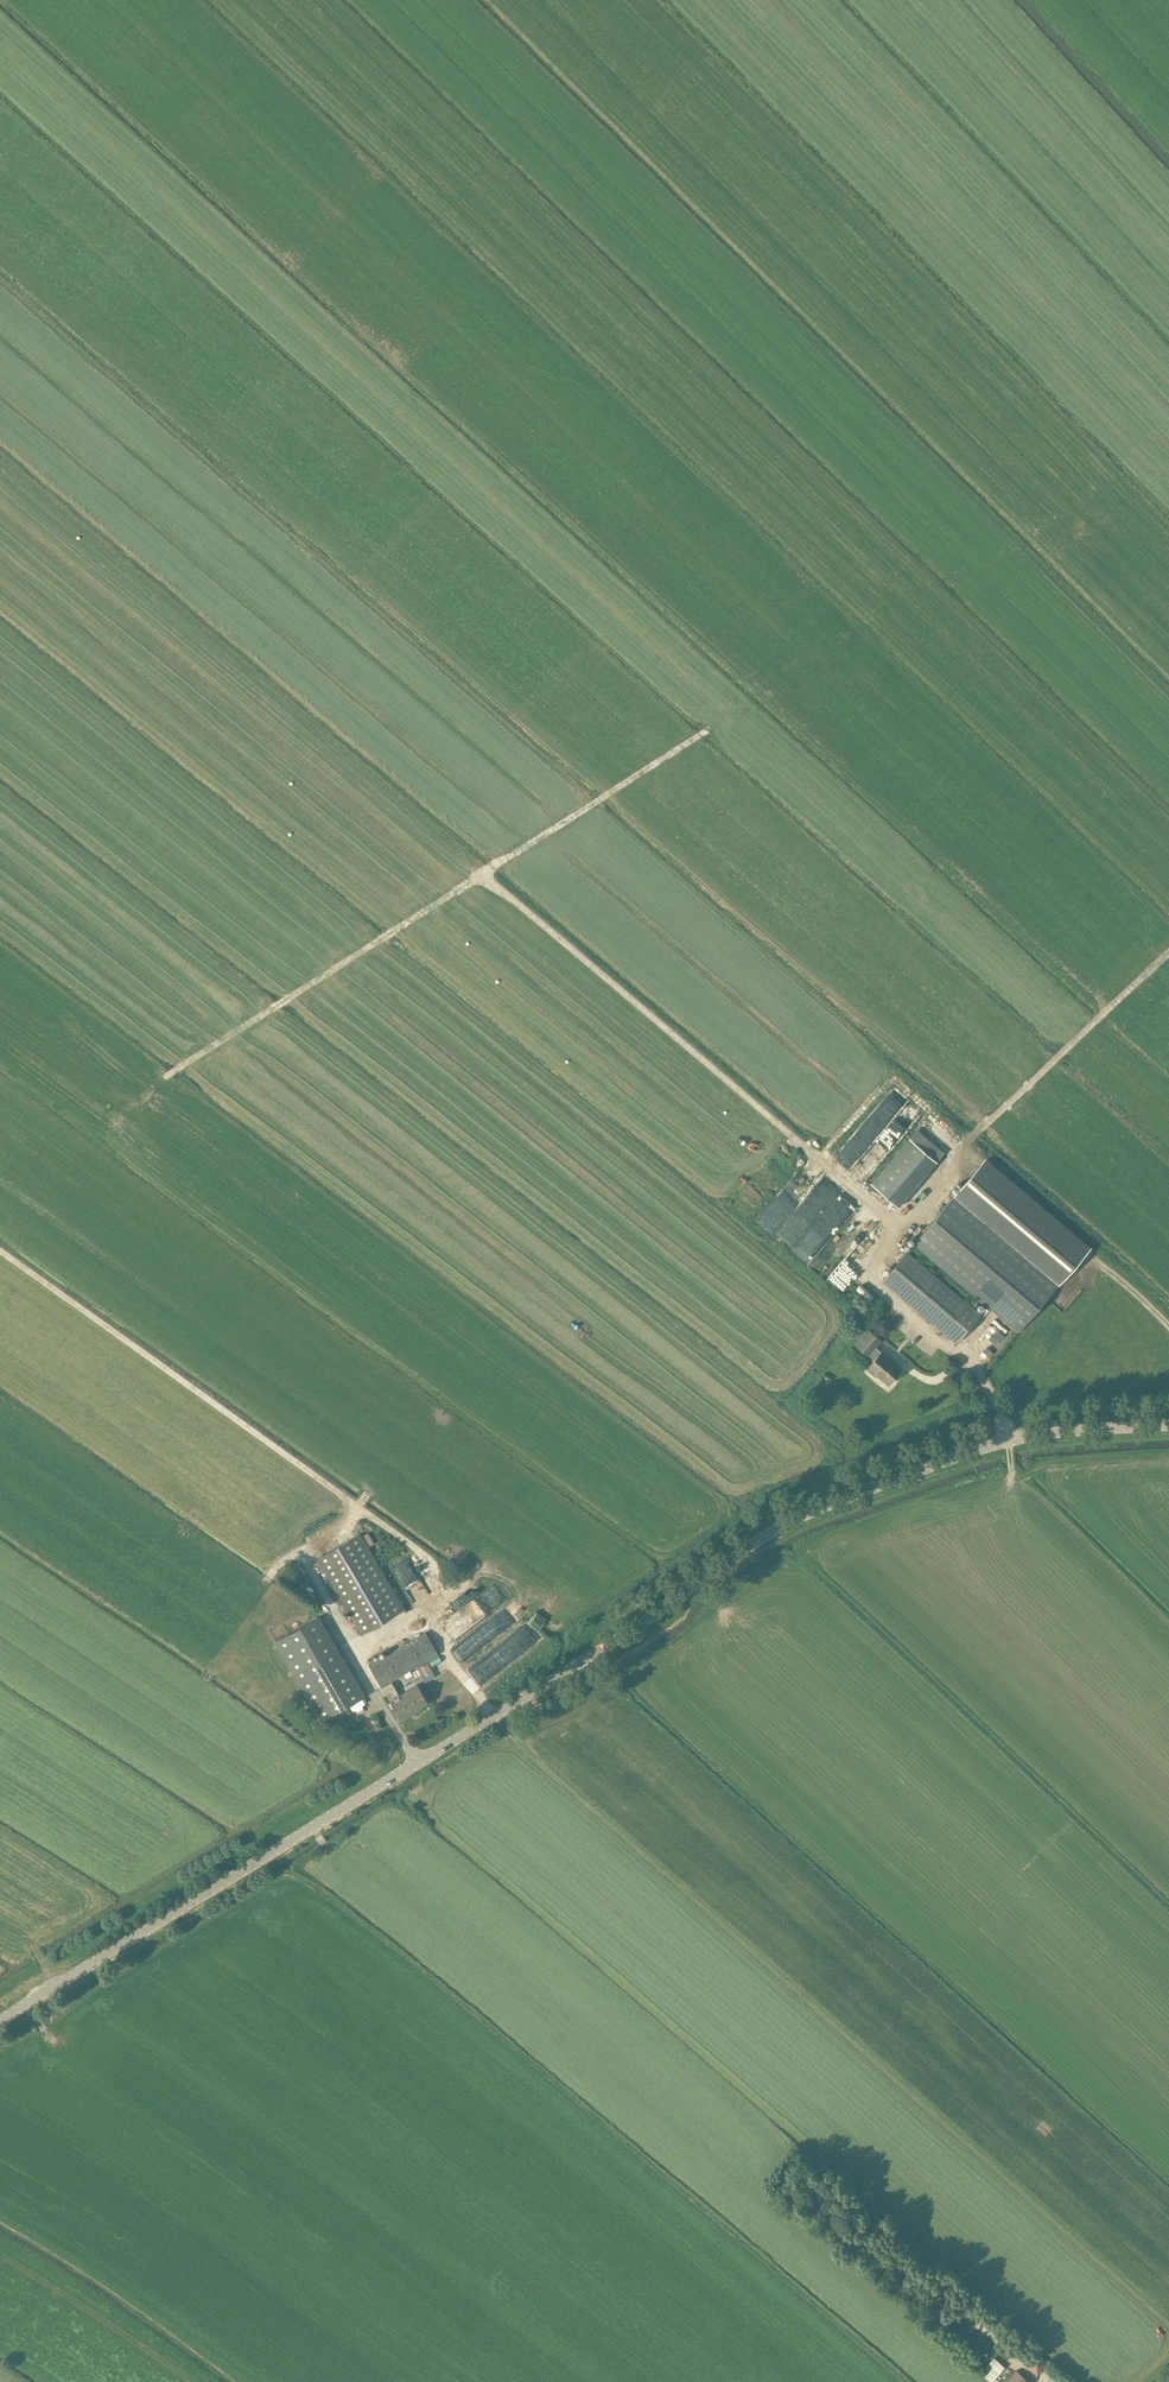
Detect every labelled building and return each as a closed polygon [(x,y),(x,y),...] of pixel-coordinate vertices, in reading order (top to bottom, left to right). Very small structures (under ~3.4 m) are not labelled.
[(917,1129),(870,1184),(898,1207),(944,1152),(917,1129)] [(771,1150),(767,1155),(779,1166),(784,1161),(771,1150)] [(985,1159),(914,1242),(1019,1331),(1089,1248),(985,1159)] [(809,1265),(856,1208),(840,1195),(793,1252),(809,1265)] [(907,1252),(883,1280),(956,1342),(980,1314),(907,1252)] [(861,1284),(856,1290),(871,1301),(875,1296),(861,1284)] [(870,1312),(879,1300),(875,1296),(865,1308),(870,1312)] [(877,1375),(888,1384),(901,1369),(881,1352),(874,1346),(880,1340),(868,1330),(856,1344),(868,1354),(874,1360),(868,1367),(869,1368),(868,1370),(876,1376),(877,1375)] [(982,1340),(991,1350),(1002,1340),(992,1330),(982,1340)] [(360,1533),(317,1559),(361,1634),(404,1609),(368,1548),(374,1544),(368,1534),(362,1537),(360,1533)] [(276,1641),(294,1672),(335,1649),(317,1617),(276,1641)] [(391,1681),(438,1654),(426,1632),(369,1665),(382,1687),(382,1686),(401,1718),(427,1702),(417,1685),(399,1695),(391,1681)] [(358,1688),(335,1649),(294,1672),(306,1693),(316,1687),(327,1706),(358,1688)] [(428,1663),(413,1672),(416,1677),(420,1674),(431,1668),(428,1663)] [(306,1693),(322,1720),(363,1696),(358,1688),(327,1706),(316,1687),(306,1693)] [(347,1718),(352,1715),(348,1709),(343,1711),(347,1718)] [(1006,2342),(1000,2350),(1007,2356),(1013,2348),(1006,2342)] [(1036,2352),(1025,2365),(1037,2375),(1048,2363),(1036,2352)] [(1004,2367),(996,2360),(983,2375),(991,2381),(1004,2367)] [(1022,2375),(1016,2370),(1008,2380),(1011,2381),(1030,2381),(1022,2375)]
